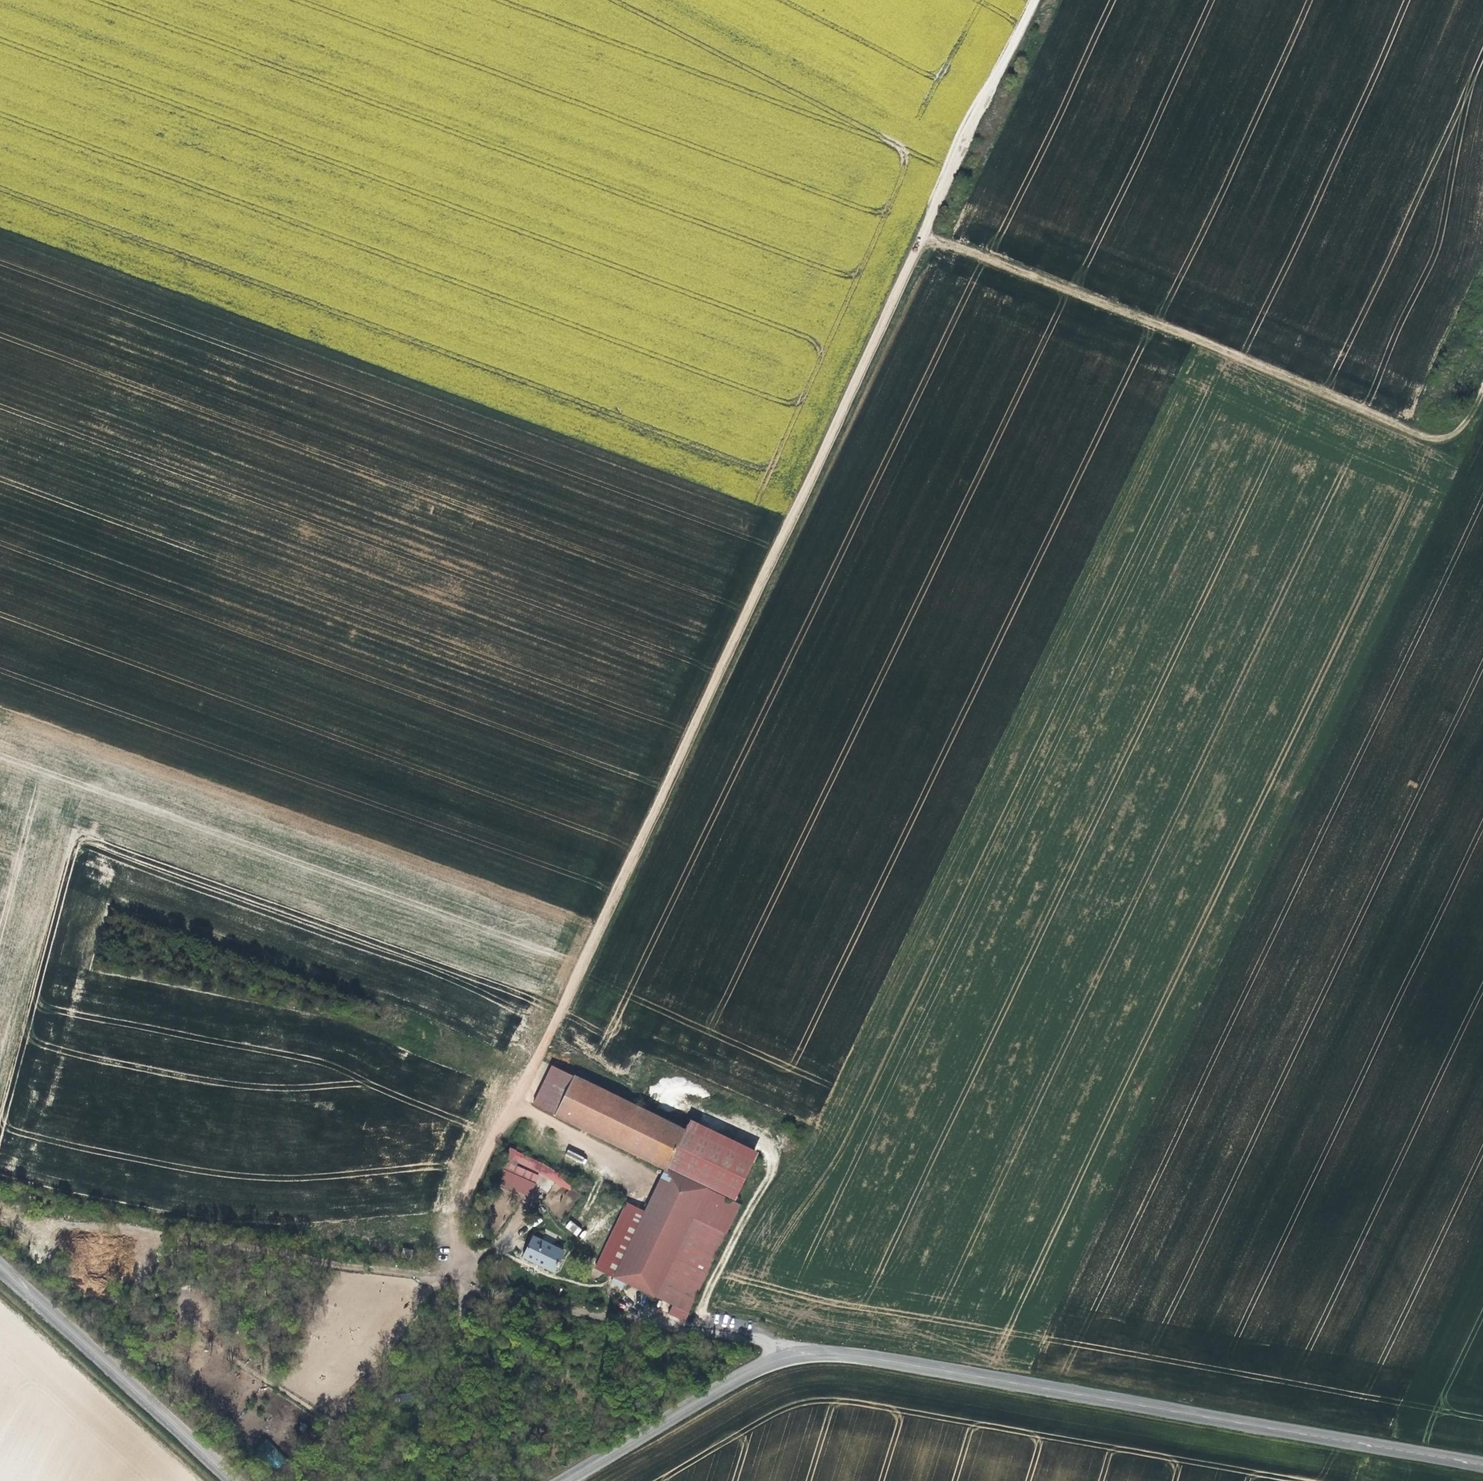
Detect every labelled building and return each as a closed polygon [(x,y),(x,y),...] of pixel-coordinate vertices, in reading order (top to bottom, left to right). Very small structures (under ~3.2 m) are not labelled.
[(564,1115),(582,1076),(559,1065),(541,1103),(564,1115)] [(622,1143),(641,1105),(582,1076),(564,1115),(622,1143)] [(659,1114),(641,1105),(622,1143),(673,1168),(691,1129),(677,1123),(680,1117),(662,1108),(659,1114)] [(714,1188),(733,1147),(693,1127),(674,1168),(714,1188)] [(526,1150),(519,1146),(514,1155),(521,1158),(526,1150)] [(746,1204),(747,1204),(767,1164),(733,1147),(714,1188),(746,1204)] [(646,1225),(622,1277),(663,1296),(700,1217),(714,1188),(674,1168),(673,1168),(656,1204),(653,1211),(646,1225)] [(733,1233),(746,1204),(714,1188),(700,1217),(733,1233)] [(642,1222),(646,1225),(653,1211),(648,1209),(642,1222)] [(694,1315),(733,1233),(700,1217),(663,1296),(689,1308),(687,1312),(694,1315)] [(577,1236),(582,1229),(570,1220),(564,1227),(577,1236)] [(550,1240),(543,1237),(532,1258),(562,1272),(572,1251),(561,1245),(563,1238),(553,1233),(550,1240)] [(412,1258),(413,1249),(402,1248),(401,1257),(412,1258)] [(613,1277),(611,1282),(621,1287),(624,1282),(613,1277)]
